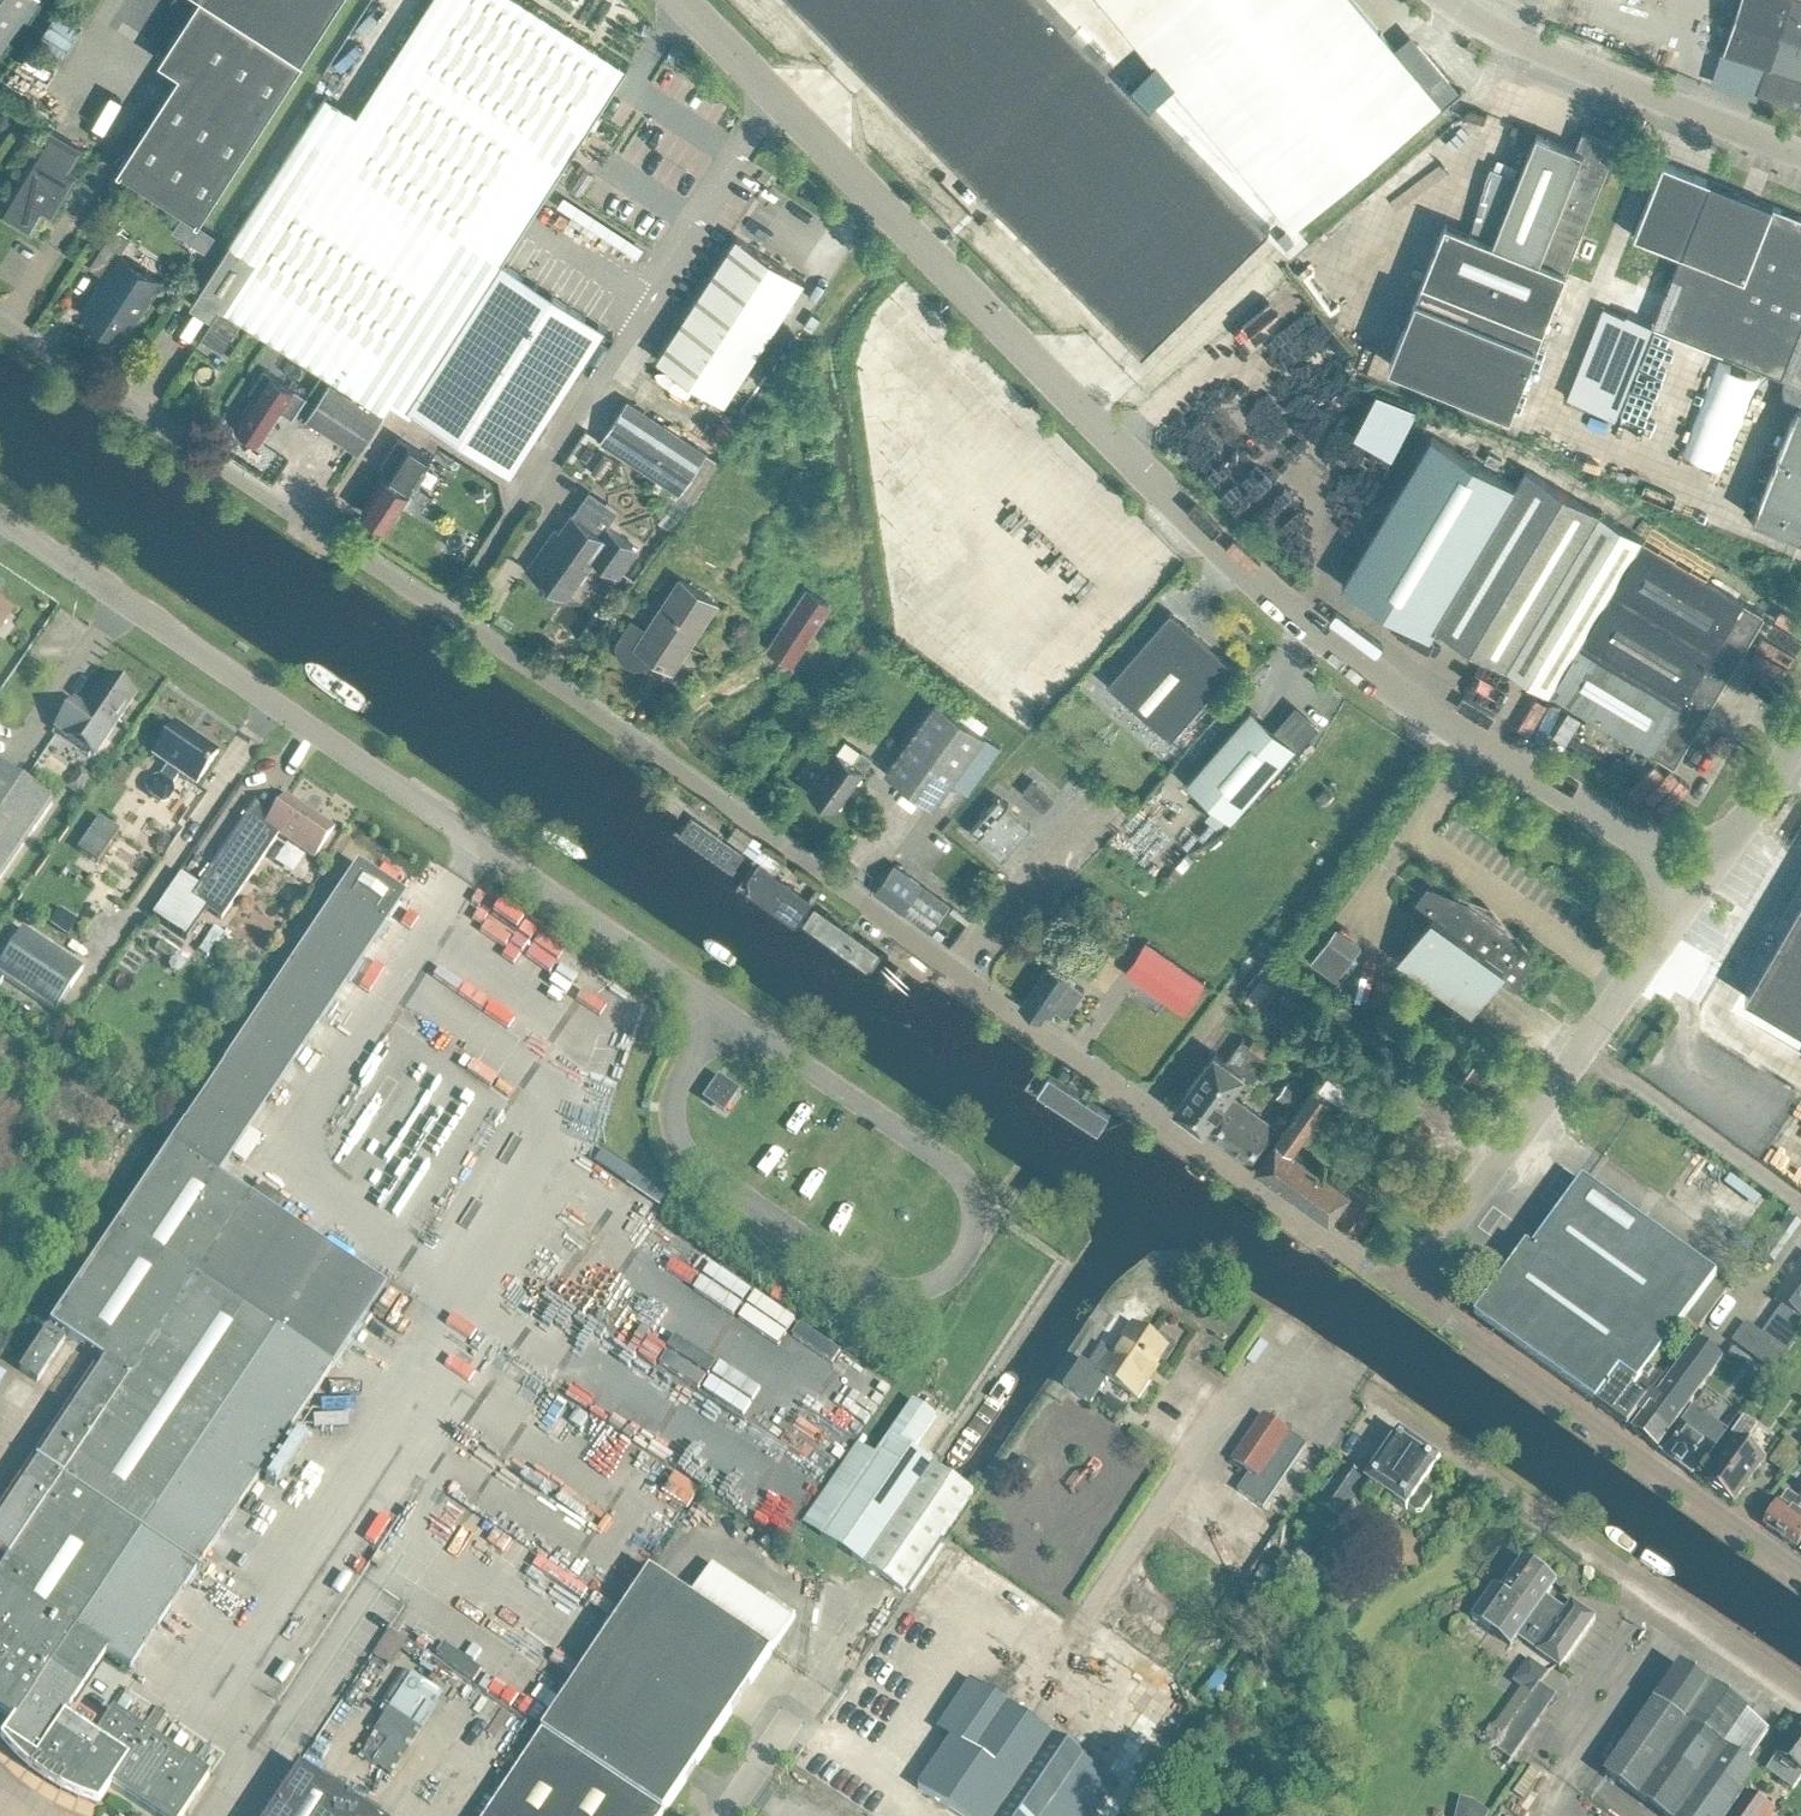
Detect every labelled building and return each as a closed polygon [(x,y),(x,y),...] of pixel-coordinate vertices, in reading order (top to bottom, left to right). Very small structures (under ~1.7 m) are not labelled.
[(33,0),(0,0),(0,45),(33,0)] [(338,0),(197,0),(160,57),(181,71),(118,168),(199,220),(305,56),(303,54),(338,0)] [(326,90),(230,240),(191,301),(211,314),(219,302),(331,375),(329,380),(306,414),(360,449),(394,397),(511,472),(605,326),(502,258),(627,64),(528,0),(428,0),(357,110),(326,90)] [(1142,348),(1269,223),(1049,0),(799,0),(1142,348)] [(1124,23),(1274,202),(1293,225),(1320,202),(1440,101),(1442,104),(1461,89),(1411,30),(1393,45),(1355,0),(1151,0),(1124,23)] [(1723,48),(1766,62),(1757,88),(1800,103),(1800,0),(1739,0),(1723,48)] [(60,202),(77,172),(69,167),(82,146),(49,127),(0,208),(0,211),(32,230),(44,209),(52,214),(60,202)] [(1510,409),(1616,142),(1582,128),(1575,146),(1536,130),(1493,239),(1445,220),(1389,361),(1510,409)] [(1634,233),(1680,253),(1663,293),(1652,323),(1784,375),(1781,382),(1782,389),(1785,395),(1790,401),(1797,403),(1752,515),(1800,534),(1800,216),(1765,202),(1663,160),(1646,202),(1634,233)] [(123,336),(161,277),(119,250),(129,236),(113,225),(90,262),(105,272),(81,309),(123,336)] [(1285,229),(1277,235),(1286,246),(1294,239),(1285,229)] [(724,400),(804,277),(737,234),(657,356),(724,400)] [(222,348),(241,320),(220,306),(201,334),(222,348)] [(1604,306),(1568,395),(1616,414),(1651,325),(1626,315),(1604,306)] [(1688,451),(1730,466),(1762,376),(1720,361),(1688,451)] [(307,394),(264,365),(249,387),(254,390),(232,423),(259,441),(281,408),(292,416),(307,394)] [(1353,432),(1394,450),(1414,402),(1373,384),(1353,432)] [(680,489),(706,449),(626,397),(600,437),(680,489)] [(1431,431),(1339,581),(1431,636),(1436,627),(1438,624),(1651,751),(1652,750),(1673,763),(1763,614),(1740,600),(1741,599),(1641,539),(1643,536),(1600,510),(1526,465),(1516,482),(1431,431)] [(361,509),(387,525),(402,503),(404,505),(412,493),(410,491),(411,489),(409,488),(411,484),(413,486),(432,457),(400,436),(381,465),(389,470),(387,473),(385,472),(361,509)] [(696,464),(708,473),(721,457),(709,448),(696,464)] [(599,530),(572,511),(559,529),(555,526),(527,566),(566,594),(594,554),(619,572),(638,545),(605,522),(599,530)] [(672,667),(718,600),(682,576),(647,627),(631,616),(616,638),(617,645),(618,651),(621,656),(626,660),(632,663),(638,664),(644,663),(650,660),(653,655),(672,667)] [(792,663),(833,602),(806,584),(766,645),(792,663)] [(14,614),(0,605),(0,635),(14,614)] [(1170,735),(1233,663),(1170,608),(1107,680),(1170,735)] [(1458,697),(1487,710),(1501,680),(1472,666),(1458,697)] [(94,761),(133,703),(136,699),(106,678),(84,710),(72,702),(51,732),(94,761)] [(933,803),(984,732),(982,731),(960,715),(937,698),(886,769),(933,803)] [(1252,703),(1186,777),(1231,817),(1289,751),(1293,754),(1319,723),(1295,702),(1276,724),(1252,703)] [(1564,742),(1580,716),(1568,709),(1552,735),(1564,742)] [(194,789),(218,754),(174,724),(149,759),(165,770),(158,779),(150,780),(144,791),(145,797),(160,807),(167,805),(173,796),(171,788),(178,778),(194,789)] [(835,807),(872,756),(861,748),(853,760),(836,748),(808,787),(835,807)] [(0,774),(0,886),(53,810),(0,774)] [(1043,808),(1054,796),(1032,777),(1022,789),(1043,808)] [(1030,822),(999,795),(971,827),(1002,855),(1030,822)] [(331,833),(284,801),(272,818),(253,805),(188,901),(220,923),(278,838),(312,861),(331,833)] [(744,855),(686,814),(672,833),(731,874),(744,855)] [(96,866),(117,834),(97,821),(76,853),(96,866)] [(874,889),(929,929),(950,902),(895,861),(874,889)] [(809,900),(755,862),(738,886),(792,924),(809,900)] [(170,1147),(49,1327),(103,1363),(0,1517),(0,1557),(7,1562),(0,1572),(0,1716),(11,1724),(0,1741),(0,1746),(5,1752),(14,1760),(23,1769),(31,1776),(39,1782),(48,1788),(67,1799),(75,1802),(82,1805),(95,1809),(97,1806),(108,1790),(146,1815),(183,1815),(207,1781),(111,1715),(93,1741),(87,1737),(93,1728),(75,1715),(69,1725),(62,1720),(105,1657),(128,1673),(331,1371),(384,1290),(217,1179),(404,900),(355,867),(170,1147)] [(1458,894),(1427,882),(1408,909),(1424,920),(1397,957),(1471,1011),(1498,974),(1514,986),(1533,959),(1511,933),(1514,930),(1491,904),(1460,891),(1458,894)] [(1744,993),(1800,1026),(1800,896),(1744,993)] [(184,942),(194,928),(160,905),(151,919),(184,942)] [(877,952),(813,907),(801,925),(865,970),(877,952)] [(73,923),(56,912),(45,927),(63,939),(73,923)] [(1335,977),(1361,940),(1336,922),(1310,958),(1335,977)] [(82,972),(21,932),(0,964),(0,980),(53,1016),(82,972)] [(1145,938),(1124,969),(1183,1010),(1205,979),(1145,938)] [(1066,1011),(1077,996),(1083,986),(1048,962),(1021,1002),(1041,1015),(1046,1008),(1051,1012),(1056,1004),(1066,1011)] [(1284,1026),(1303,1002),(1280,984),(1261,1007),(1284,1026)] [(1254,1080),(1269,1058),(1239,1037),(1224,1059),(1212,1051),(1174,1106),(1203,1127),(1242,1071),(1254,1080)] [(1353,1184),(1350,1189),(1304,1155),(1293,1147),(1330,1095),(1339,1102),(1342,1097),(1357,1108),(1369,1092),(1353,1080),(1362,1068),(1339,1052),(1315,1084),(1314,1083),(1255,1164),(1329,1217),(1336,1208),(1341,1212),(1336,1220),(1354,1233),(1377,1201),(1353,1184)] [(1487,1096),(1501,1077),(1475,1059),(1462,1077),(1487,1096)] [(1107,1116),(1044,1072),(1032,1091),(1094,1134),(1107,1116)] [(727,1112),(738,1095),(721,1083),(709,1100),(727,1112)] [(1232,1148),(1258,1112),(1230,1092),(1204,1128),(1232,1148)] [(1258,1112),(1232,1148),(1252,1162),(1277,1126),(1258,1112)] [(1685,1324),(1714,1284),(1717,1281),(1582,1184),(1532,1253),(1526,1249),(1478,1315),(1518,1344),(1514,1349),(1595,1408),(1617,1373),(1637,1387),(1648,1372),(1665,1348),(1667,1349),(1685,1324)] [(1774,1304),(1800,1322),(1800,1266),(1774,1304)] [(1714,1284),(1685,1324),(1698,1334),(1727,1294),(1714,1284)] [(465,1313),(446,1338),(486,1367),(505,1342),(465,1313)] [(1758,1365),(1773,1345),(1746,1325),(1731,1345),(1758,1365)] [(1082,1361),(1063,1390),(1091,1408),(1108,1382),(1138,1402),(1150,1383),(1147,1381),(1158,1364),(1162,1366),(1168,1365),(1177,1352),(1176,1346),(1162,1337),(1156,1338),(1154,1342),(1133,1328),(1114,1356),(1104,1349),(1091,1368),(1082,1361)] [(35,1383),(62,1343),(45,1332),(18,1372),(35,1383)] [(1657,1452),(1722,1362),(1698,1345),(1633,1434),(1657,1452)] [(1617,1373),(1595,1408),(1627,1431),(1662,1382),(1648,1372),(1637,1387),(1617,1373)] [(914,1404),(821,1539),(904,1596),(974,1495),(913,1454),(936,1420),(914,1404)] [(1264,1511),(1307,1449),(1264,1419),(1233,1464),(1250,1476),(1238,1493),(1264,1511)] [(1734,1507),(1766,1462),(1745,1447),(1757,1430),(1744,1420),(1731,1438),(1735,1442),(1704,1486),(1734,1507)] [(1694,1479),(1715,1450),(1681,1426),(1661,1455),(1694,1479)] [(1424,1515),(1434,1498),(1432,1493),(1424,1487),(1440,1463),(1400,1435),(1366,1484),(1372,1488),(1364,1501),(1380,1513),(1389,1500),(1407,1512),(1408,1511),(1417,1516),(1424,1515)] [(1772,1461),(1787,1472),(1800,1451),(1800,1444),(1789,1436),(1772,1461)] [(1341,1523),(1367,1485),(1346,1470),(1320,1509),(1341,1523)] [(1799,1503),(1788,1495),(1764,1529),(1797,1552),(1800,1545),(1800,1500),(1799,1503)] [(428,1528),(454,1543),(466,1523),(495,1540),(501,1529),(446,1498),(428,1528)] [(515,1630),(554,1565),(503,1536),(487,1563),(512,1577),(504,1590),(505,1590),(484,1625),(499,1634),(505,1624),(515,1630)] [(1546,1600),(1556,1585),(1523,1562),(1509,1582),(1500,1594),(1493,1590),(1471,1621),(1510,1649),(1519,1636),(1539,1650),(1536,1655),(1560,1672),(1595,1622),(1572,1605),(1566,1614),(1546,1600)] [(713,1568),(691,1601),(650,1573),(488,1815),(663,1815),(664,1815),(796,1618),(768,1600),(766,1603),(713,1568)] [(447,1662),(462,1640),(437,1624),(423,1646),(447,1662)] [(370,1659),(388,1671),(405,1644),(388,1632),(370,1659)] [(1147,1723),(1168,1692),(1101,1647),(1081,1678),(1147,1723)] [(1219,1668),(1198,1698),(1213,1708),(1234,1678),(1219,1668)] [(1606,1776),(1661,1815),(1728,1815),(1756,1775),(1744,1767),(1768,1733),(1678,1671),(1606,1776)] [(444,1698),(409,1677),(358,1758),(390,1779),(444,1698)] [(1101,1773),(1052,1740),(970,1682),(937,1731),(952,1742),(916,1794),(950,1815),(1072,1815),(1101,1773)] [(1512,1762),(1558,1697),(1541,1686),(1532,1698),(1495,1750),(1512,1762)] [(1768,1775),(1793,1793),(1800,1781),(1800,1727),(1768,1775)] [(299,1770),(268,1815),(368,1815),(299,1770)] [(1776,1813),(1750,1795),(1735,1815),(1774,1815),(1776,1813)] [(1457,1815),(1489,1815),(1475,1805),(1460,1801),(1457,1815)]
